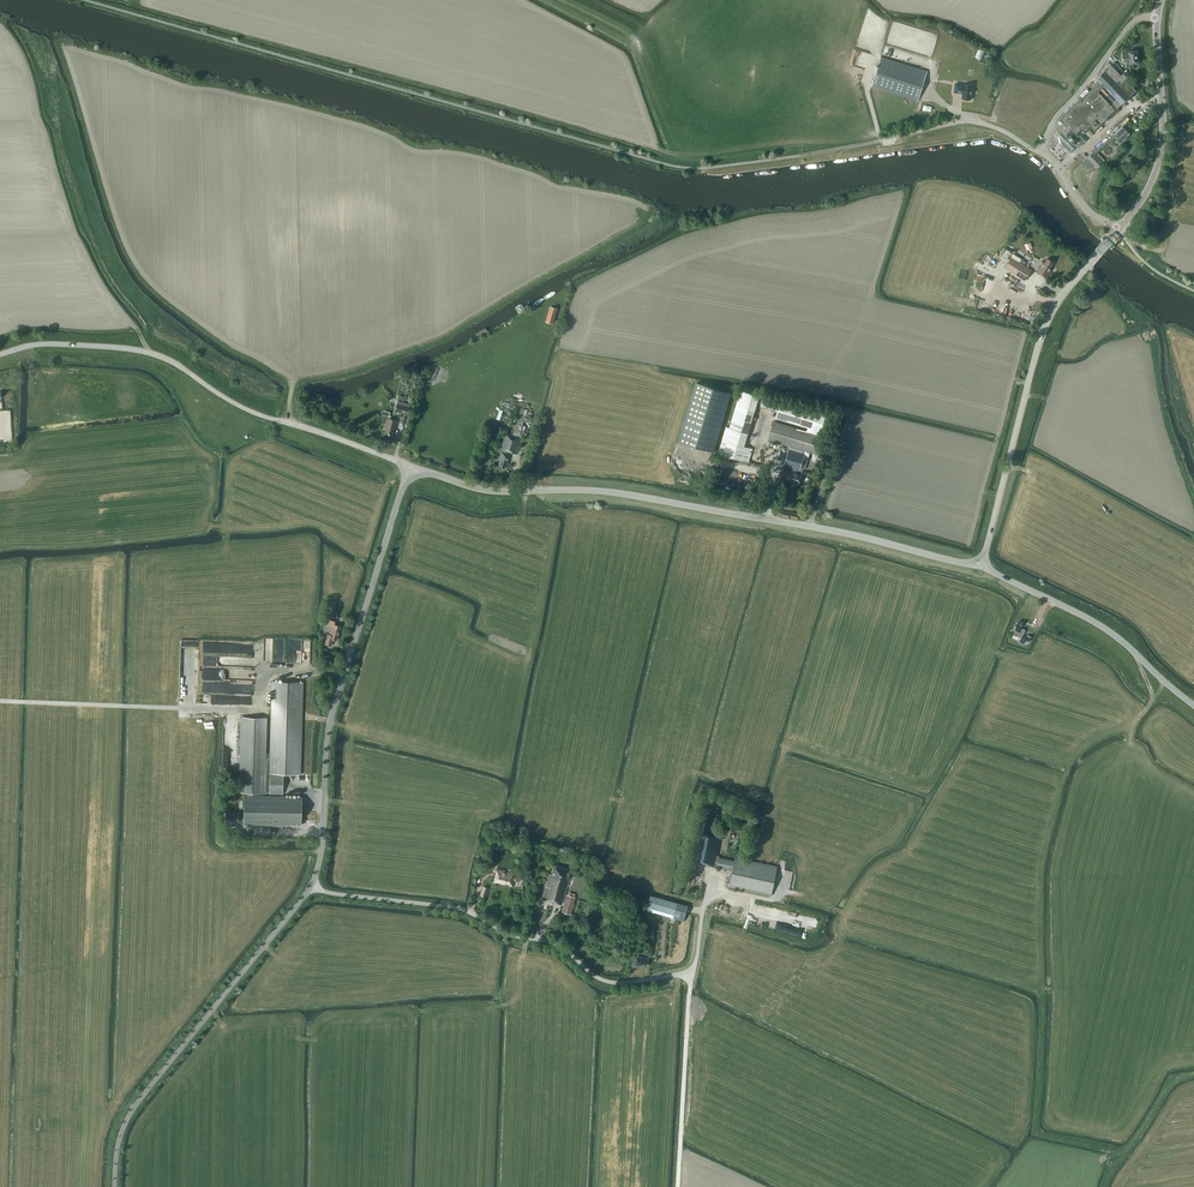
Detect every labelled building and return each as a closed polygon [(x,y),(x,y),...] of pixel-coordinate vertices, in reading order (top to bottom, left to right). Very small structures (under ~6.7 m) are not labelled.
[(1130,62),(1130,64),(1139,63),(1137,51),(1129,52),(1129,53),(1123,54),(1124,63),(1130,62)] [(872,87),(918,101),(927,71),(881,57),(872,87)] [(1079,147),(1086,140),(1080,134),(1078,137),(1076,135),(1082,129),(1085,133),(1091,127),(1095,131),(1115,111),(1116,113),(1119,110),(1117,108),(1121,104),(1136,90),(1125,79),(1127,76),(1123,73),(1124,72),(1114,62),(1111,65),(1110,64),(1105,70),(1096,78),(1100,82),(1082,99),(1081,98),(1060,119),(1067,126),(1063,130),(1066,133),(1066,136),(1073,143),(1076,143),(1079,147)] [(972,94),(973,90),(972,90),(972,85),(964,84),(964,85),(955,84),(954,92),(962,93),(962,98),(971,100),(971,94),(972,94)] [(1114,135),(1120,142),(1129,133),(1122,127),(1114,135)] [(1092,141),(1099,136),(1097,133),(1090,138),(1092,141)] [(1103,162),(1105,160),(1095,151),(1093,153),(1093,152),(1087,158),(1097,168),(1103,163),(1103,162)] [(1007,247),(1004,250),(1011,255),(1014,251),(1007,247)] [(1005,268),(1025,280),(1032,270),(1011,257),(1005,268)] [(1037,272),(1046,278),(1052,268),(1050,267),(1054,262),(1047,258),(1044,264),(1043,263),(1037,272)] [(550,307),(546,321),(552,323),(557,308),(550,307)] [(748,415),(750,409),(755,410),(757,402),(761,404),(761,405),(772,409),(776,398),(760,393),(759,395),(741,390),(734,411),(748,415)] [(404,413),(403,416),(402,416),(400,423),(404,424),(407,414),(410,404),(399,401),(398,404),(397,404),(396,411),(404,413)] [(512,435),(505,432),(500,449),(502,449),(498,460),(500,461),(498,466),(505,468),(507,461),(508,461),(510,455),(506,454),(507,451),(515,454),(520,436),(522,436),(526,426),(522,425),(524,421),(525,417),(526,413),(520,411),(516,423),(512,435)] [(387,417),(384,427),(385,427),(384,432),(392,434),(394,427),(395,427),(397,420),(387,417)] [(793,470),(784,467),(780,480),(790,483),(791,481),(798,484),(802,472),(798,471),(798,469),(800,470),(800,467),(805,469),(807,461),(802,460),(804,454),(805,450),(814,453),(811,460),(815,461),(817,454),(818,454),(823,436),(774,421),(768,440),(803,450),(802,453),(789,449),(784,465),(794,468),(793,470)] [(325,615),(331,617),(334,607),(329,605),(325,615)] [(324,643),(331,645),(333,639),(337,640),(341,626),(334,624),(335,621),(330,620),(328,625),(331,626),(329,634),(327,633),(324,643)] [(1017,634),(1019,631),(1021,632),(1023,629),(1024,625),(1023,625),(1024,623),(1020,621),(1018,623),(1017,623),(1014,629),(1016,630),(1015,633),(1017,634)] [(265,649),(265,662),(273,663),(273,649),(265,649)] [(301,774),(301,767),(302,681),(271,681),(270,754),(266,754),(266,718),(238,717),(237,796),(246,796),(246,798),(243,798),(243,813),(238,813),(238,812),(225,812),(225,822),(237,822),(237,819),(242,819),(242,821),(242,824),(300,825),(300,796),(281,796),(282,773),(301,774)] [(729,887),(772,896),(778,866),(735,857),(735,861),(719,857),(719,856),(717,855),(722,830),(709,827),(712,810),(704,808),(701,819),(702,819),(700,827),(699,827),(691,861),(733,870),(729,887)] [(570,879),(569,878),(571,871),(569,870),(569,869),(554,865),(551,874),(549,874),(542,898),(561,904),(568,881),(569,880),(570,879)] [(497,868),(493,882),(512,887),(514,880),(522,881),(523,875),(513,873),(514,872),(497,868)] [(483,886),(480,895),(485,896),(486,897),(489,888),(483,886)] [(562,912),(570,914),(575,897),(566,894),(562,912)] [(650,895),(646,910),(684,920),(688,905),(650,895)] [(637,956),(636,959),(632,959),(631,966),(636,967),(636,964),(647,965),(648,957),(637,956)]
